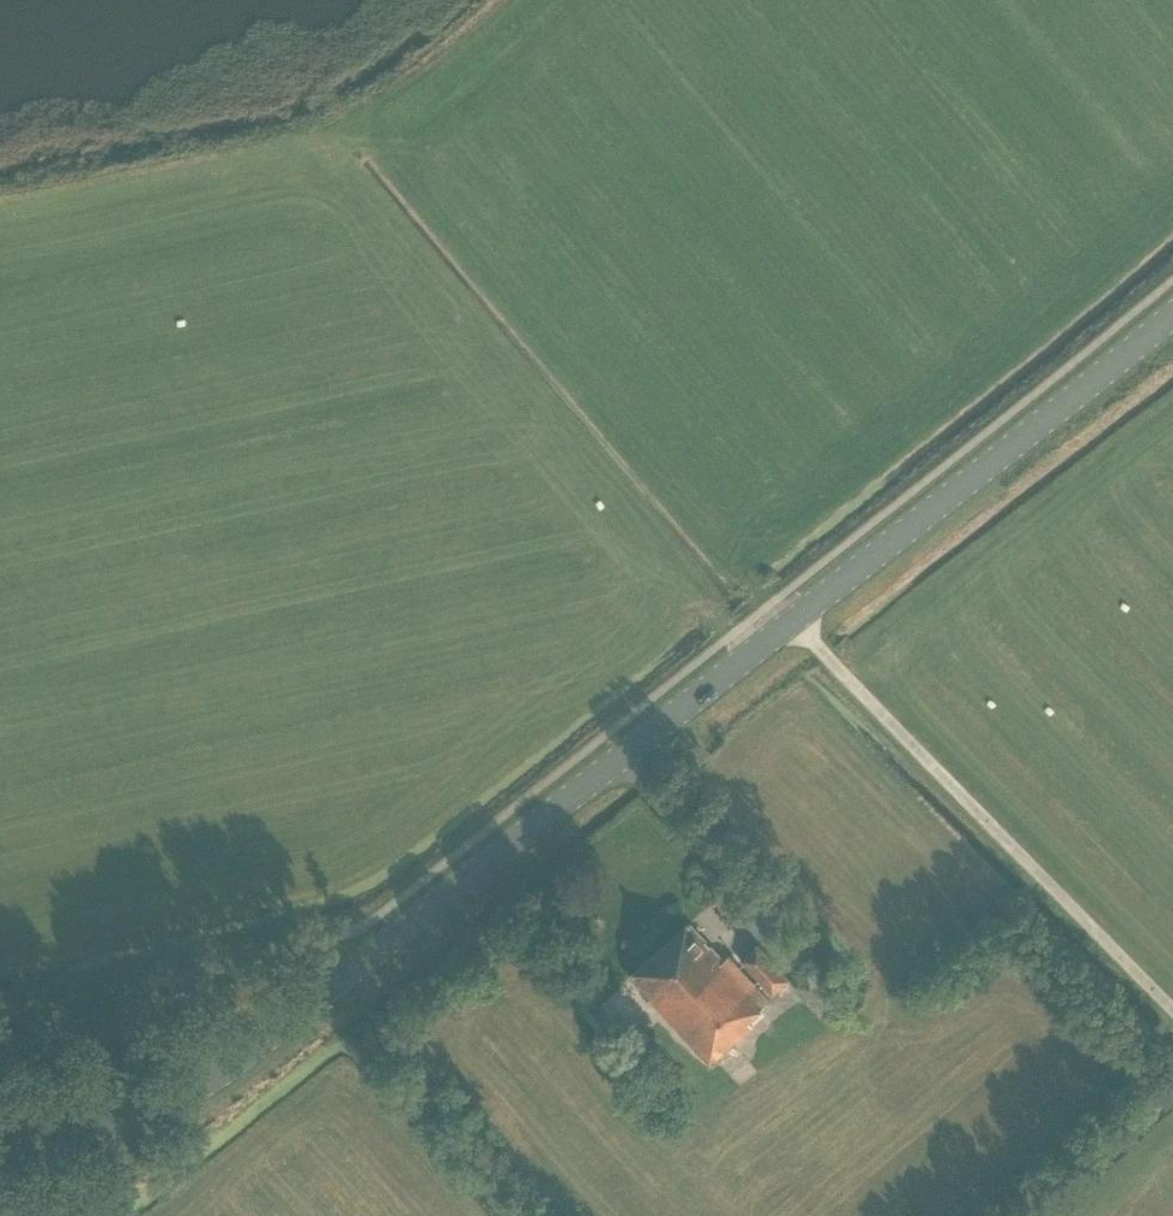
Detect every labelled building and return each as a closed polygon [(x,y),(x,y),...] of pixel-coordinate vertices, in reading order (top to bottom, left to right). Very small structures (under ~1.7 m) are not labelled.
[(749,1023),(770,1003),(728,958),(724,962),(689,925),(631,979),(711,1066),(753,1027),(749,1023)] [(773,996),(790,981),(758,947),(742,963),(773,996)]
